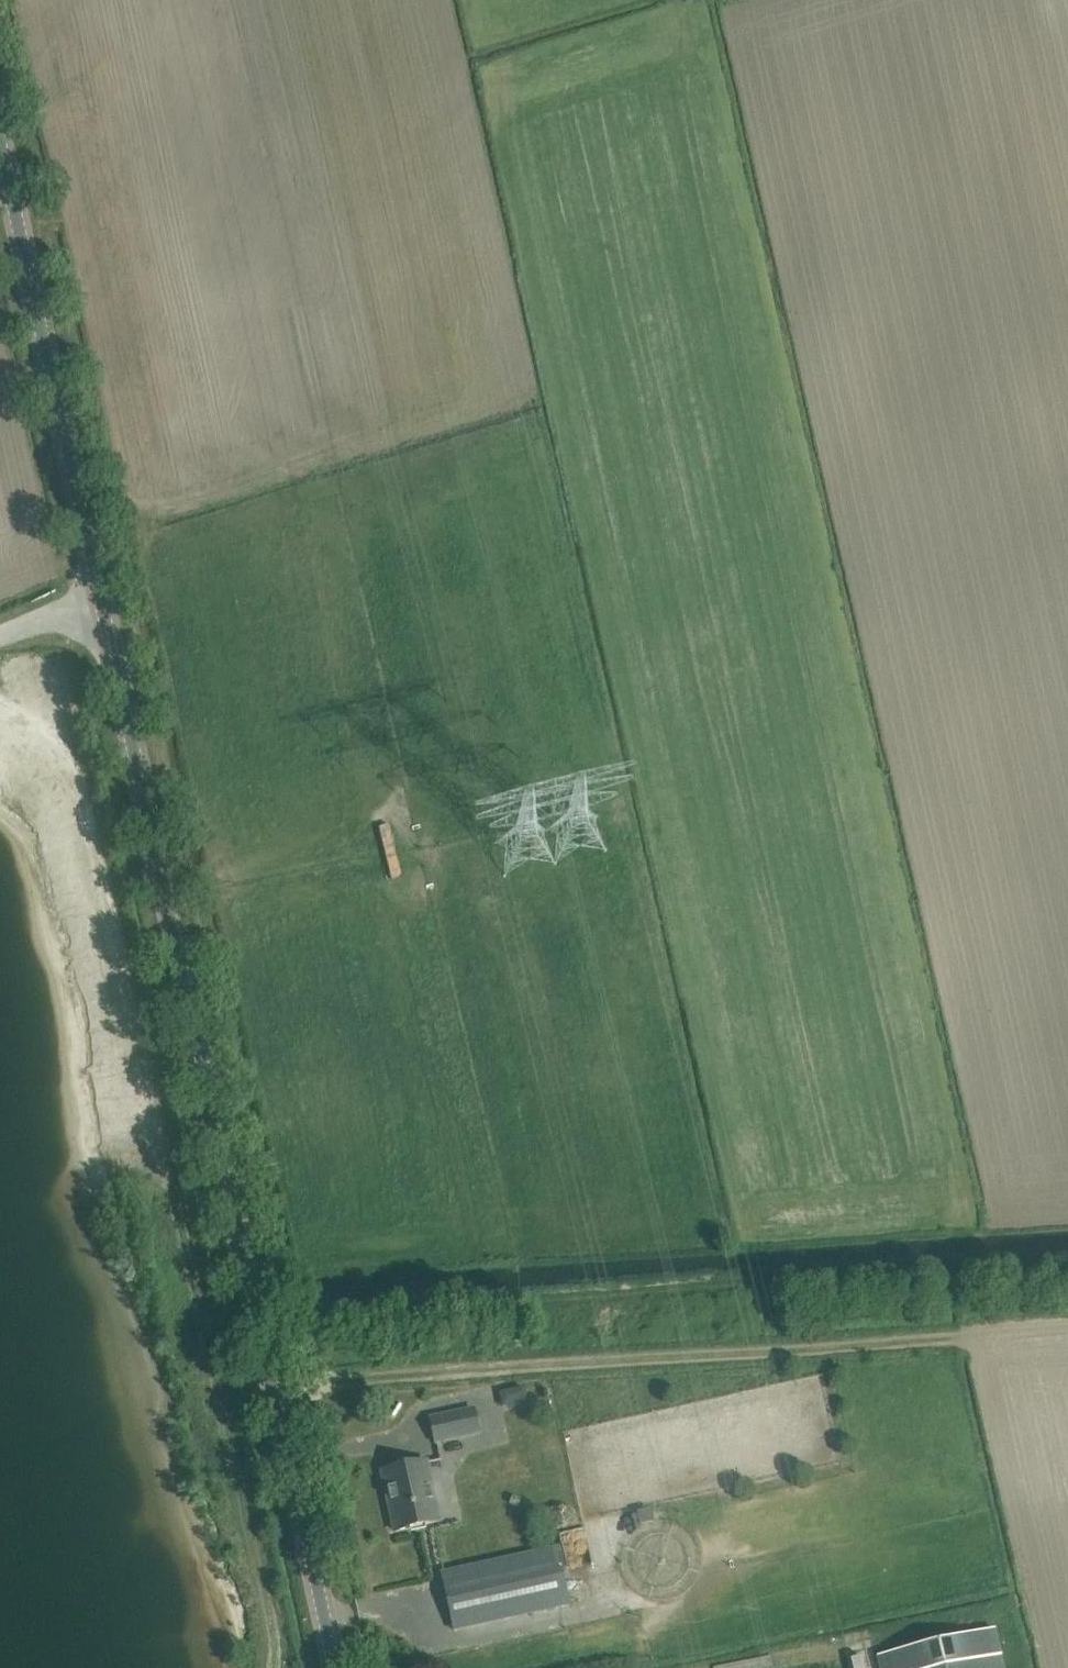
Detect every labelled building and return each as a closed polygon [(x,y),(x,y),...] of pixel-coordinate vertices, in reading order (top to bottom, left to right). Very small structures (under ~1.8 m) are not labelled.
[(380,826),(393,877),(404,874),(391,823),(380,826)] [(529,1384),(503,1389),(505,1402),(531,1397),(529,1384)] [(479,1432),(474,1408),(430,1418),(435,1442),(479,1432)] [(426,1461),(408,1465),(386,1470),(393,1501),(388,1502),(394,1531),(439,1521),(426,1461)] [(642,1511),(607,1520),(611,1533),(646,1523),(642,1511)] [(562,1544),(441,1571),(443,1578),(452,1624),(474,1619),(562,1600),(568,1598),(562,1568),(567,1567),(562,1544)] [(877,1656),(879,1667),(1004,1667),(995,1629),(877,1656)]
